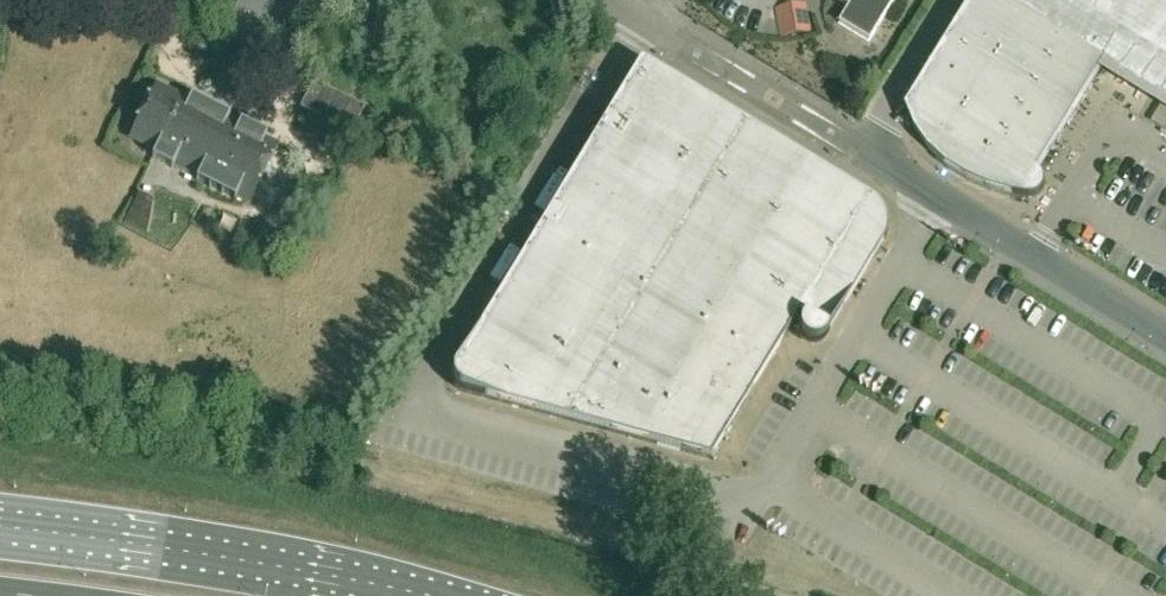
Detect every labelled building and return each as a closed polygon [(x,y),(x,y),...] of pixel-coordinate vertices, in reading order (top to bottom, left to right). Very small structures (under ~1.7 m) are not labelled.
[(848,8),(838,24),(868,42),(894,0),(836,0),(848,8)] [(1106,66),(1165,103),(1165,0),(976,0),(907,112),(917,134),(930,154),(948,170),(968,182),(990,192),(1013,198),(1023,200),(1030,200),(1038,199),(1043,193),(1044,185),(1041,178),(1038,175),(1104,68),(1105,68),(1106,66)] [(776,8),(777,17),(781,37),(809,32),(806,12),(804,3),(776,8)] [(458,391),(460,392),(581,425),(711,460),(798,318),(828,336),(884,243),(885,240),(886,237),(886,234),(886,230),(886,227),(885,224),(885,220),(883,217),(882,214),(880,211),(878,209),(876,206),(873,204),(870,202),(638,68),(541,228),(454,373),(453,375),(452,377),(452,379),(452,382),(453,384),(454,386),(455,388),(456,389),(458,391)] [(314,82),(301,108),(352,134),(365,108),(314,82)] [(174,97),(157,89),(132,138),(156,150),(153,156),(154,156),(152,159),(172,169),(174,166),(198,178),(196,181),(235,200),(237,197),(249,204),(279,146),(266,139),(267,136),(241,123),(240,126),(229,120),(230,117),(192,98),(190,101),(176,94),(174,97)]
